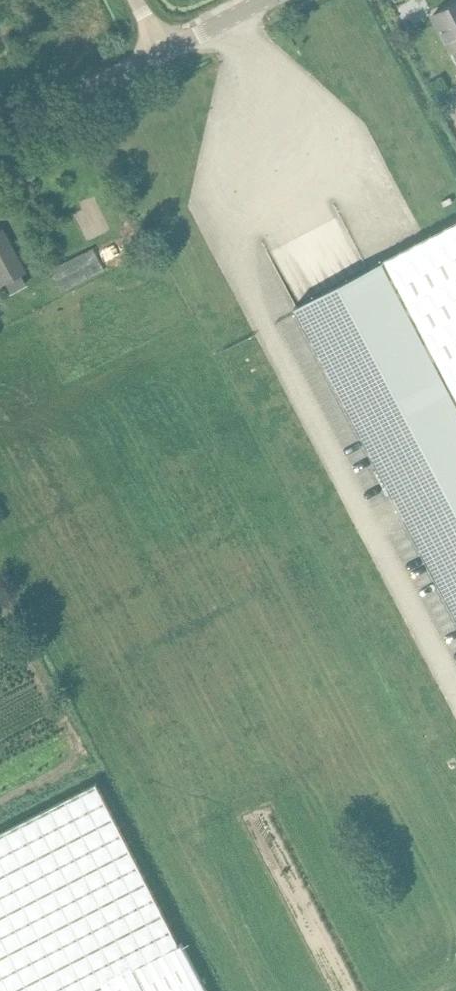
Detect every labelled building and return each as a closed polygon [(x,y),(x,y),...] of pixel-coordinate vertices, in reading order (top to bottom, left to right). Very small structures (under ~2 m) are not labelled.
[(433,14),(453,51),(455,49),(455,2),(433,14)] [(388,258),(455,390),(455,223),(388,258)] [(19,270),(23,268),(2,228),(0,229),(0,281),(2,279),(10,293),(26,284),(19,270)] [(84,251),(53,270),(63,287),(86,273),(86,272),(93,267),(84,251)] [(296,306),(455,612),(455,390),(388,258),(296,306)] [(179,942),(97,782),(0,832),(0,990),(205,990),(179,942)]
